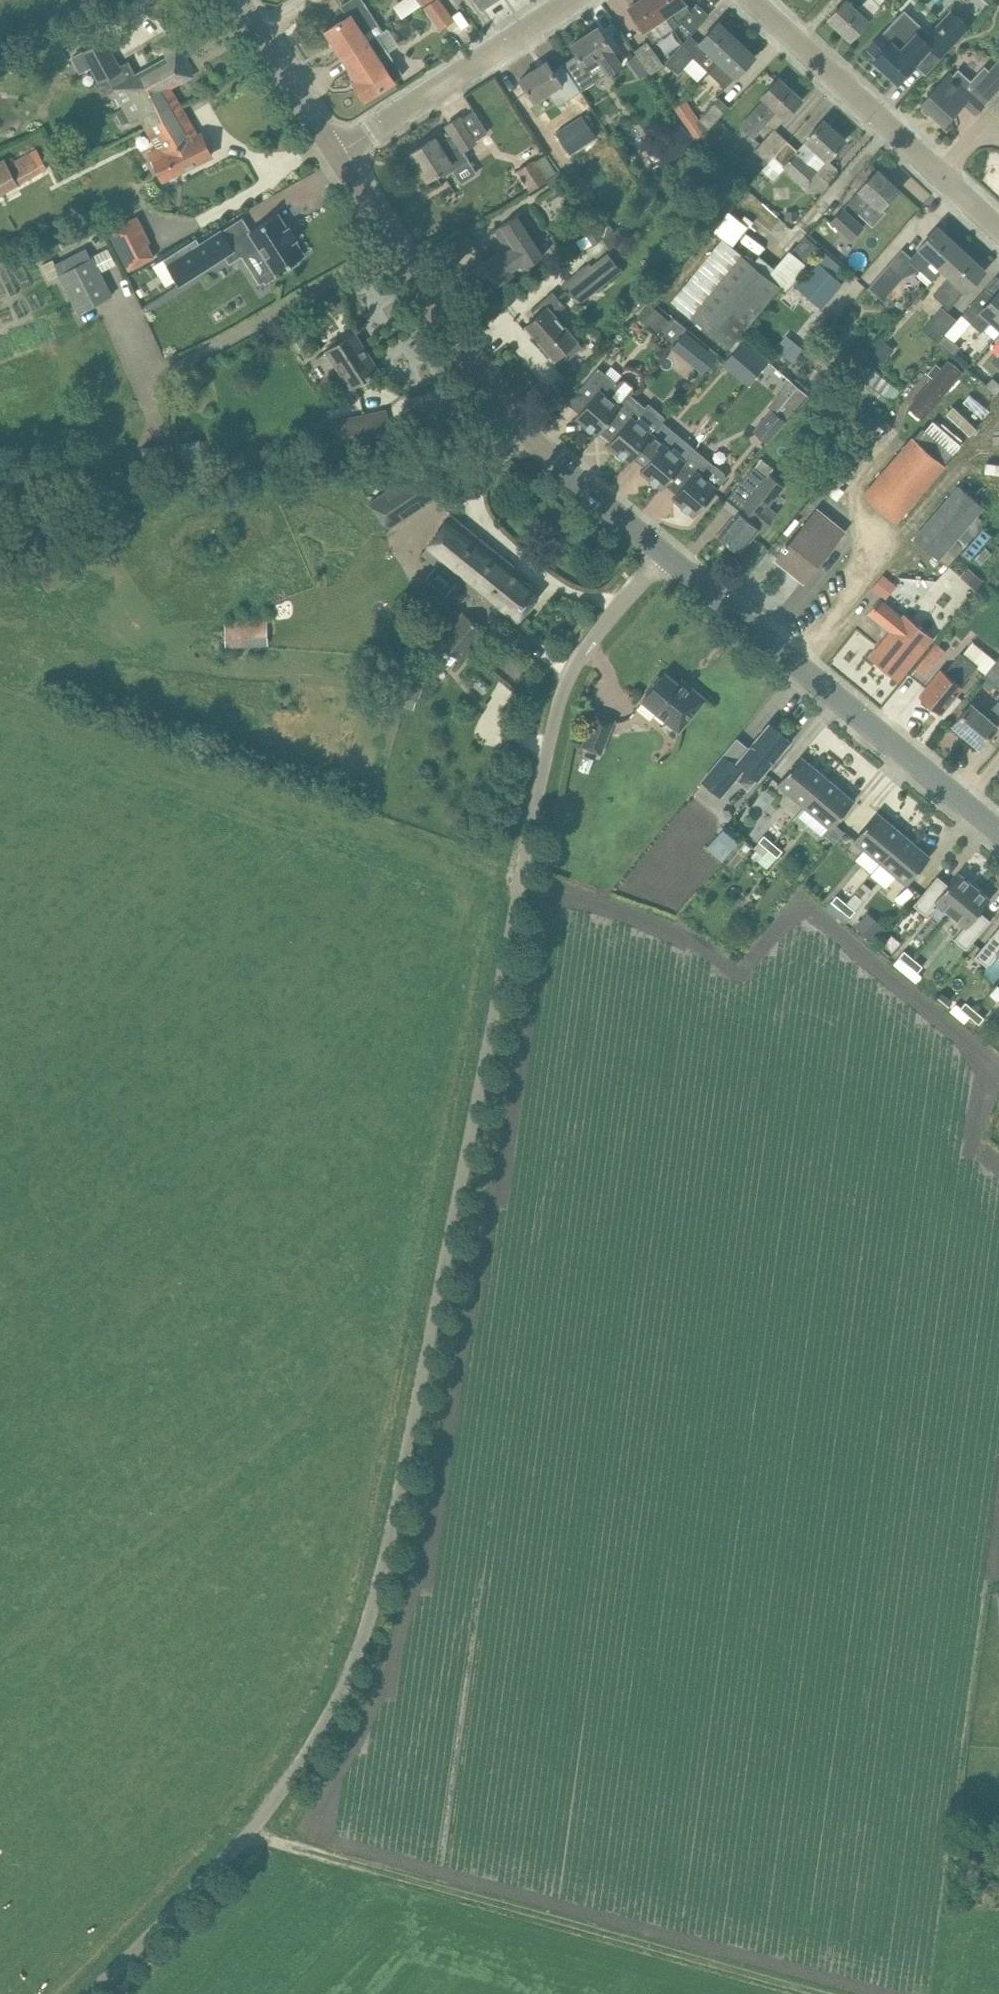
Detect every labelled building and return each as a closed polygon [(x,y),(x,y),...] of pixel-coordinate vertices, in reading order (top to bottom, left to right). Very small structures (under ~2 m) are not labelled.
[(378,34),(383,31),(363,0),(349,0),(341,5),(348,16),(326,30),(343,57),(378,34)] [(440,0),(434,0),(425,7),(440,28),(453,18),(440,0)] [(675,29),(655,0),(639,0),(629,7),(653,43),(675,29)] [(675,29),(683,23),(693,33),(710,14),(697,3),(693,8),(686,2),(686,1),(685,0),(655,0),(675,29)] [(847,0),(846,0),(830,17),(851,37),(868,20),(867,20),(881,5),(876,0),(865,0),(857,9),(847,0)] [(952,10),(925,39),(924,40),(931,46),(942,56),(969,27),(952,10)] [(899,15),(869,48),(878,56),(874,60),(898,82),(915,64),(914,63),(931,46),(924,40),(925,39),(899,15)] [(694,57),(708,70),(737,39),(718,22),(693,49),(685,41),(666,61),(679,74),(694,57)] [(577,53),(564,62),(581,89),(609,71),(609,72),(622,64),(612,50),(614,49),(599,27),(572,44),(577,53)] [(404,75),(378,34),(343,57),(357,79),(354,81),(366,99),(404,75)] [(737,39),(708,70),(726,87),(755,56),(737,39)] [(145,127),(181,107),(172,92),(171,92),(167,86),(192,70),(176,45),(165,52),(168,57),(137,75),(129,60),(118,66),(104,40),(85,51),(101,80),(96,83),(103,96),(115,89),(124,106),(116,112),(123,124),(138,116),(145,127)] [(634,50),(627,41),(619,46),(626,56),(634,50)] [(652,73),(664,64),(647,42),(635,51),(652,73)] [(562,83),(558,77),(547,61),(521,78),(535,101),(548,92),(558,106),(570,98),(561,84),(562,83)] [(976,86),(990,99),(998,90),(998,61),(976,86)] [(951,72),(922,102),(924,104),(923,109),(928,114),(933,112),(945,123),(962,105),(961,104),(972,92),(966,87),(972,81),(958,68),(953,74),(951,72)] [(755,150),(768,162),(788,140),(775,128),(802,99),(779,78),(763,95),(766,99),(742,124),(753,135),(759,128),(767,136),(755,150)] [(613,107),(600,88),(587,97),(599,118),(601,117),(607,127),(622,113),(617,105),(613,107)] [(720,98),(700,119),(709,128),(729,106),(720,98)] [(150,125),(145,127),(155,148),(149,151),(163,179),(212,155),(201,133),(198,135),(181,107),(150,125)] [(556,132),(570,154),(597,137),(595,135),(601,132),(596,123),(594,125),(588,114),(584,116),(583,114),(556,132)] [(435,137),(411,152),(428,179),(437,173),(438,174),(441,172),(444,176),(470,159),(463,149),(475,141),(460,116),(446,125),(452,134),(439,143),(435,137)] [(788,140),(768,162),(769,163),(762,170),(773,180),(785,167),(805,184),(845,140),(824,120),(806,139),(807,139),(798,149),(788,140)] [(696,141),(678,125),(654,150),(672,166),(696,141)] [(36,150),(8,166),(4,159),(0,161),(0,192),(0,193),(46,168),(36,150)] [(516,171),(530,192),(547,181),(547,180),(536,161),(535,159),(516,171)] [(878,170),(864,184),(860,189),(860,190),(849,202),(859,212),(871,200),(880,208),(899,189),(878,170)] [(547,180),(547,181),(554,192),(568,183),(560,171),(547,180)] [(844,206),(830,222),(851,241),(865,226),(844,206)] [(524,211),(495,229),(508,250),(501,254),(499,251),(484,261),(499,284),(514,274),(511,269),(525,261),(528,265),(543,255),(535,243),(542,238),(524,211)] [(250,232),(239,239),(247,251),(241,254),(260,283),(266,280),(267,282),(276,277),(274,275),(278,272),(284,268),(285,271),(299,262),(297,259),(305,255),(278,213),(251,230),(250,231),(250,232)] [(109,231),(129,271),(155,258),(147,243),(151,242),(138,216),(109,231)] [(586,235),(592,245),(615,230),(609,223),(600,230),(598,228),(586,235)] [(932,280),(943,268),(961,248),(938,226),(919,247),(921,248),(910,259),(932,280)] [(222,230),(195,248),(207,267),(234,250),(222,230)] [(780,284),(723,238),(673,300),(731,348),(741,335),(739,334),(780,284)] [(191,242),(164,258),(180,284),(207,267),(195,248),(191,242)] [(985,270),(961,248),(943,268),(950,275),(934,294),(949,309),(985,270)] [(113,295),(94,256),(59,274),(79,312),(113,295)] [(842,282),(815,259),(793,284),(821,307),(842,282)] [(579,305),(604,285),(587,265),(562,284),(579,305)] [(910,265),(885,299),(896,307),(922,274),(910,265)] [(900,277),(887,266),(869,286),(882,298),(900,277)] [(994,296),(985,288),(963,313),(972,322),(982,331),(983,329),(994,338),(998,333),(998,291),(994,296)] [(542,301),(548,307),(527,325),(561,364),(582,346),(555,314),(565,306),(553,291),(542,301)] [(650,302),(637,317),(653,331),(666,317),(650,302)] [(925,330),(938,341),(942,336),(952,326),(955,321),(943,310),(925,330)] [(942,336),(938,341),(953,355),(961,347),(955,341),(972,322),(963,313),(958,319),(957,320),(955,321),(952,326),(942,336)] [(354,333),(327,350),(351,387),(378,370),(354,333)] [(804,348),(787,335),(776,349),(793,362),(804,348)] [(908,406),(923,419),(963,371),(948,359),(941,367),(936,362),(928,373),(933,377),(908,406)] [(868,365),(856,380),(877,397),(880,393),(883,395),(892,384),(868,365)] [(573,399),(583,408),(576,416),(598,434),(615,414),(631,394),(634,391),(633,386),(626,380),(620,380),(618,383),(598,367),(568,403),(569,403),(573,399)] [(998,392),(998,384),(992,378),(986,386),(996,395),(998,392)] [(645,406),(631,394),(615,414),(625,423),(608,443),(630,461),(647,441),(663,421),(662,421),(665,418),(663,416),(664,415),(649,402),(645,406)] [(950,403),(942,411),(966,433),(973,426),(950,403)] [(393,439),(387,409),(330,421),(336,451),(393,439)] [(772,409),(753,431),(767,443),(786,421),(772,409)] [(663,421),(647,441),(658,450),(641,470),(662,488),(679,468),(695,448),(663,421)] [(922,427),(913,437),(945,464),(954,454),(922,427)] [(945,464),(913,437),(864,494),(896,521),(945,464)] [(695,448),(679,468),(690,477),(673,497),(694,515),(725,478),(725,473),(695,448)] [(848,456),(823,488),(833,496),(859,465),(848,456)] [(761,458),(754,467),(753,466),(740,482),(754,493),(740,511),(738,510),(718,534),(740,552),(760,528),(763,531),(778,512),(769,504),(785,485),(770,473),(774,468),(761,458)] [(420,467),(403,479),(370,501),(388,528),(421,505),(438,494),(420,467)] [(959,486),(915,537),(939,558),(948,548),(957,556),(985,523),(977,515),(984,507),(959,486)] [(844,531),(828,518),(817,509),(788,545),(787,544),(784,546),(785,548),(777,557),(804,579),(844,531)] [(452,515),(440,531),(422,552),(488,606),(492,600),(517,620),(539,593),(510,569),(513,565),(452,515)] [(977,564),(987,573),(998,561),(998,542),(977,564)] [(883,598),(894,583),(880,572),(868,586),(883,598)] [(903,618),(880,599),(869,613),(870,614),(870,613),(892,631),(872,656),(898,678),(931,637),(905,616),(903,618)] [(485,630),(469,617),(463,612),(439,642),(460,660),(485,630)] [(267,618),(225,620),(226,648),(268,645),(267,618)] [(972,642),(963,654),(977,666),(986,672),(996,661),(972,642)] [(941,669),(932,680),(920,695),(941,713),(963,687),(962,685),(977,666),(963,654),(961,653),(945,673),(941,669)] [(428,667),(425,666),(394,656),(383,691),(417,701),(428,667)] [(991,667),(998,674),(998,658),(996,661),(991,667)] [(688,691),(665,672),(645,696),(668,715),(664,719),(679,731),(706,699),(691,687),(688,691)] [(967,708),(954,724),(980,746),(998,725),(997,724),(998,722),(998,700),(986,715),(971,703),(967,708)] [(596,712),(583,745),(601,753),(615,720),(596,712)] [(770,723),(757,739),(750,747),(737,737),(701,779),(722,797),(737,779),(749,789),(759,777),(759,776),(768,766),(790,740),(770,723)] [(804,806),(828,778),(801,755),(778,783),(804,806)] [(828,778),(804,806),(832,828),(855,800),(828,778)] [(881,862),(904,834),(877,811),(854,839),(881,862)] [(774,843),(765,834),(759,841),(769,849),(774,843)] [(904,834),(881,862),(907,884),(931,856),(904,834)] [(722,861),(733,849),(718,835),(707,847),(722,861)] [(769,849),(778,856),(783,850),(774,843),(769,849)] [(937,901),(951,913),(975,885),(959,872),(948,884),(938,875),(914,904),(926,914),(937,901)] [(991,899),(975,885),(951,913),(965,925),(954,938),(967,949),(991,920),(981,911),(991,899)] [(842,908),(847,902),(837,894),(832,900),(842,908)] [(850,916),(855,910),(847,902),(842,908),(850,916)] [(866,935),(877,922),(866,913),(855,925),(866,935)] [(998,953),(998,927),(975,955),(987,966),(998,953)] [(909,964),(914,958),(905,950),(899,956),(909,964)] [(917,972),(923,965),(914,958),(909,964),(917,972)] [(961,1007),(971,1016),(977,1010),(966,1001),(961,1007)] [(979,1023),(984,1017),(977,1010),(971,1016),(979,1023)]
